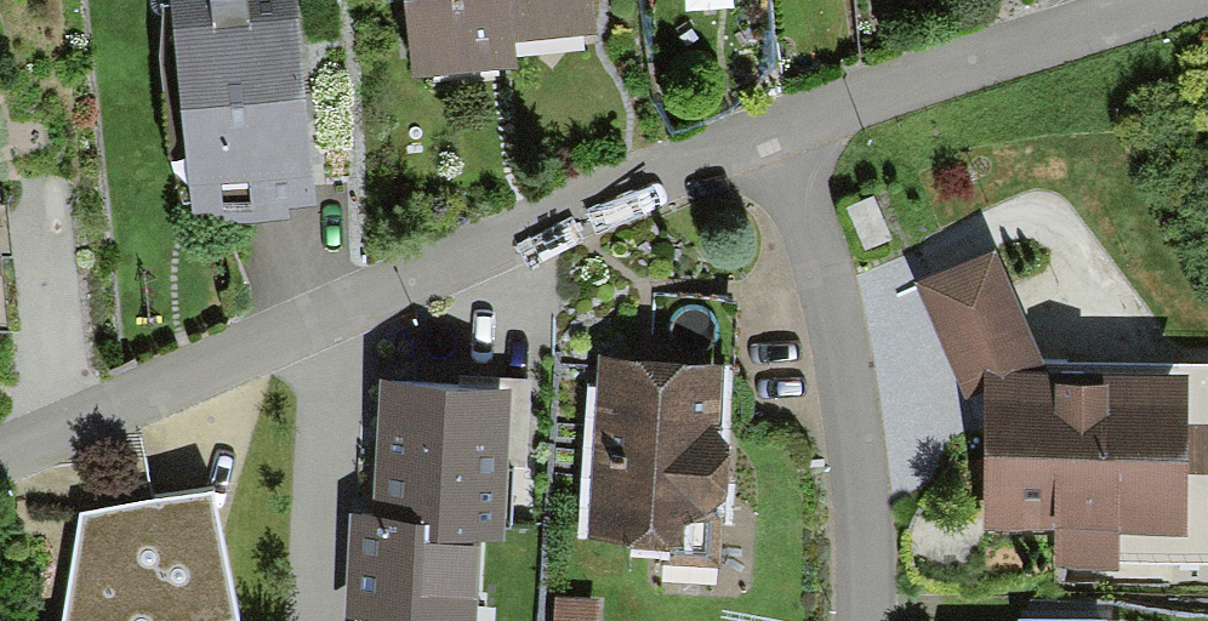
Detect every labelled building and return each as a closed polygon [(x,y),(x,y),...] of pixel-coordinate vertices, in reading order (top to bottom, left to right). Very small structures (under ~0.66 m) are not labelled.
[(298,0),(171,0),(191,229),(291,220),(290,206),(315,204),(298,0)] [(414,74),(522,69),(520,41),(594,37),(592,0),(410,0),(414,74)] [(985,389),(1044,363),(994,249),(916,283),(966,398),(985,389)] [(729,363),(596,358),(589,541),(669,545),(668,566),(720,568),(729,363)] [(985,389),(989,527),(1056,528),(1056,571),(1116,573),(1118,560),(1207,562),(1207,366),(1044,363),(985,389)] [(378,383),(372,513),(346,512),(342,620),(475,620),(479,542),(506,543),(509,462),(526,463),(530,381),(457,378),(457,386),(378,383)] [(80,510),(62,620),(238,620),(238,612),(211,489),(137,497),(80,510)] [(555,598),(554,620),(596,620),(597,600),(555,598)]
